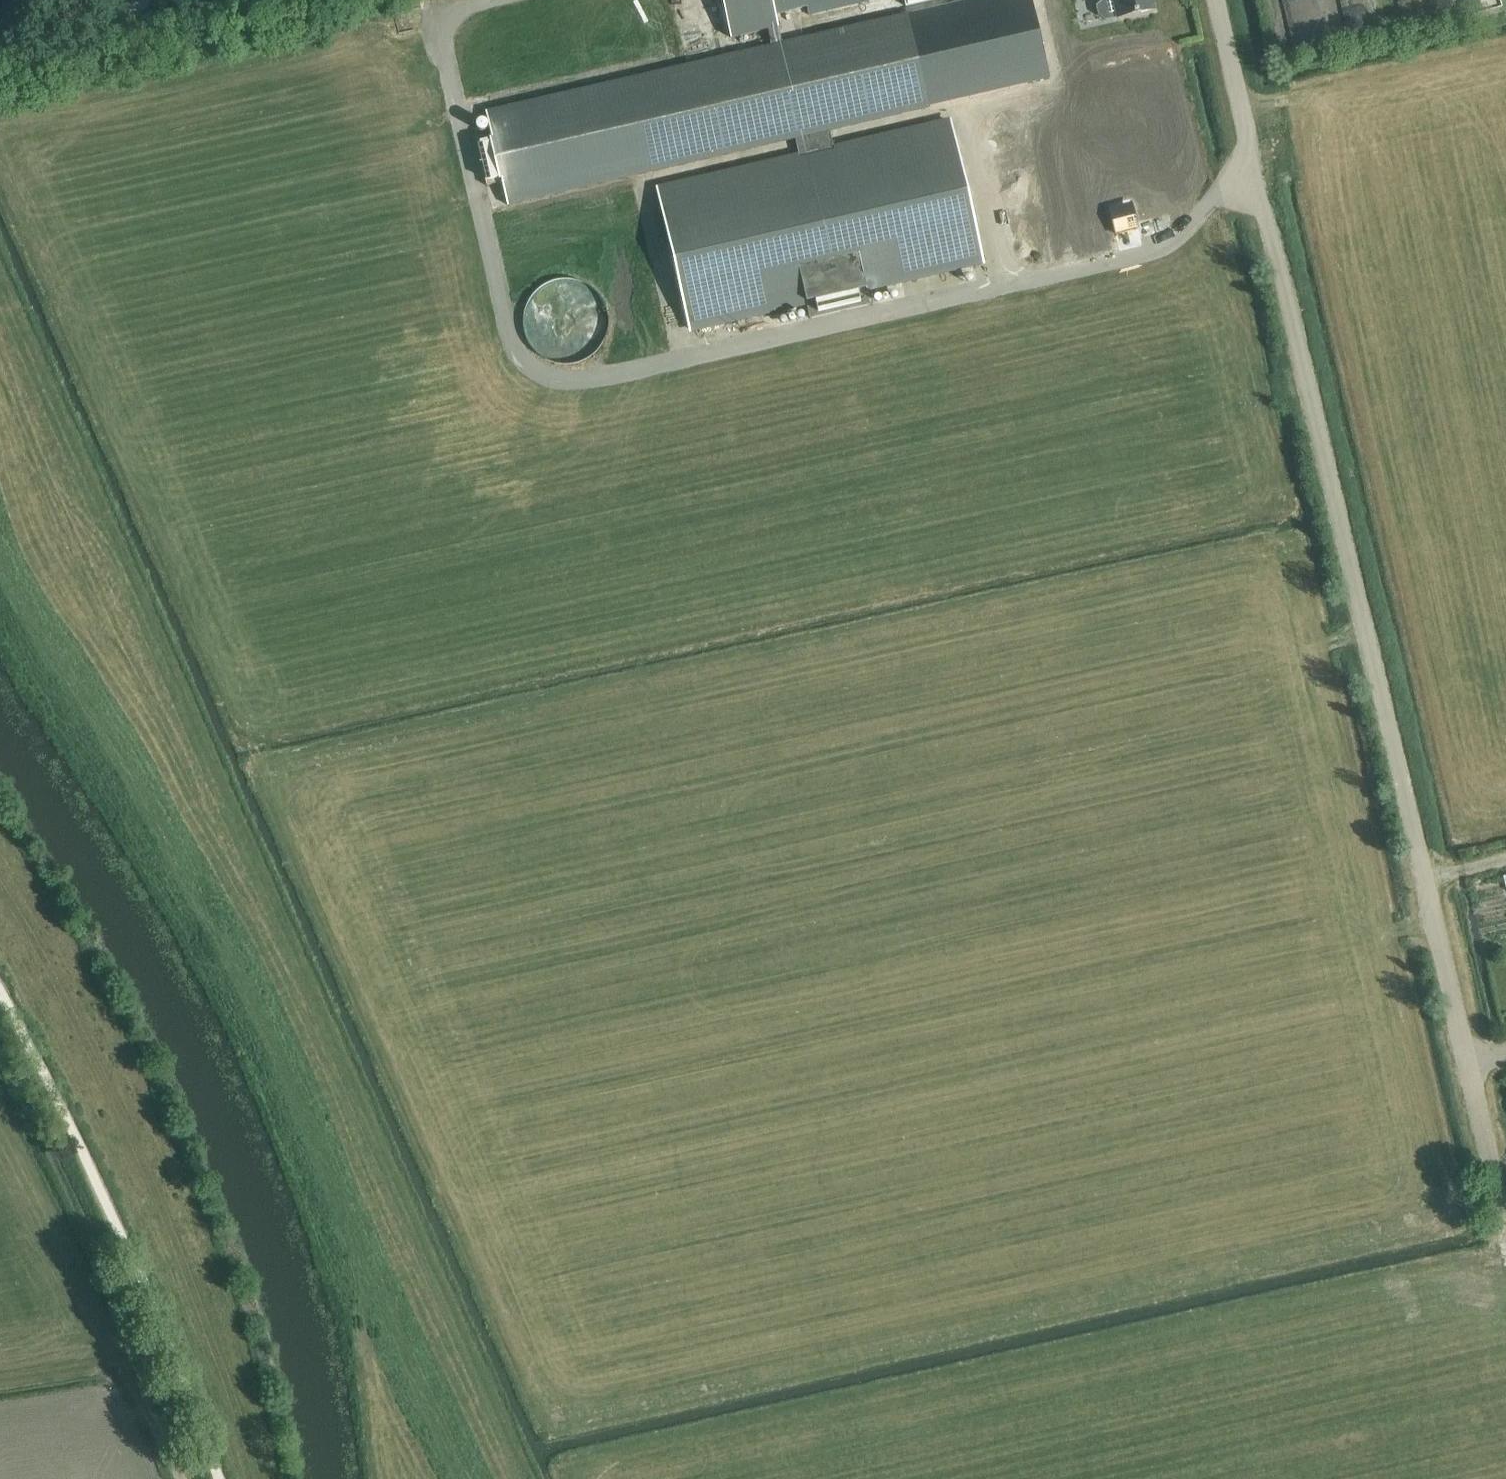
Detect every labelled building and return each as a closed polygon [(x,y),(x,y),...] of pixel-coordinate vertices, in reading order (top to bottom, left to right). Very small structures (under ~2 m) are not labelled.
[(731,38),(768,29),(772,45),(781,43),(775,13),(806,6),(833,0),(722,0),(731,38)] [(971,52),(1018,42),(1009,0),(959,0),(971,52)] [(1096,6),(1099,15),(1107,20),(1154,9),(1152,0),(1104,0),(1096,6)] [(908,14),(486,111),(491,134),(476,138),(487,186),(502,182),(507,203),(830,130),(930,107),(908,14)] [(834,150),(830,130),(798,138),(802,157),(657,191),(689,328),(807,301),(811,319),(871,305),(867,287),(984,260),(952,122),(834,150)]
